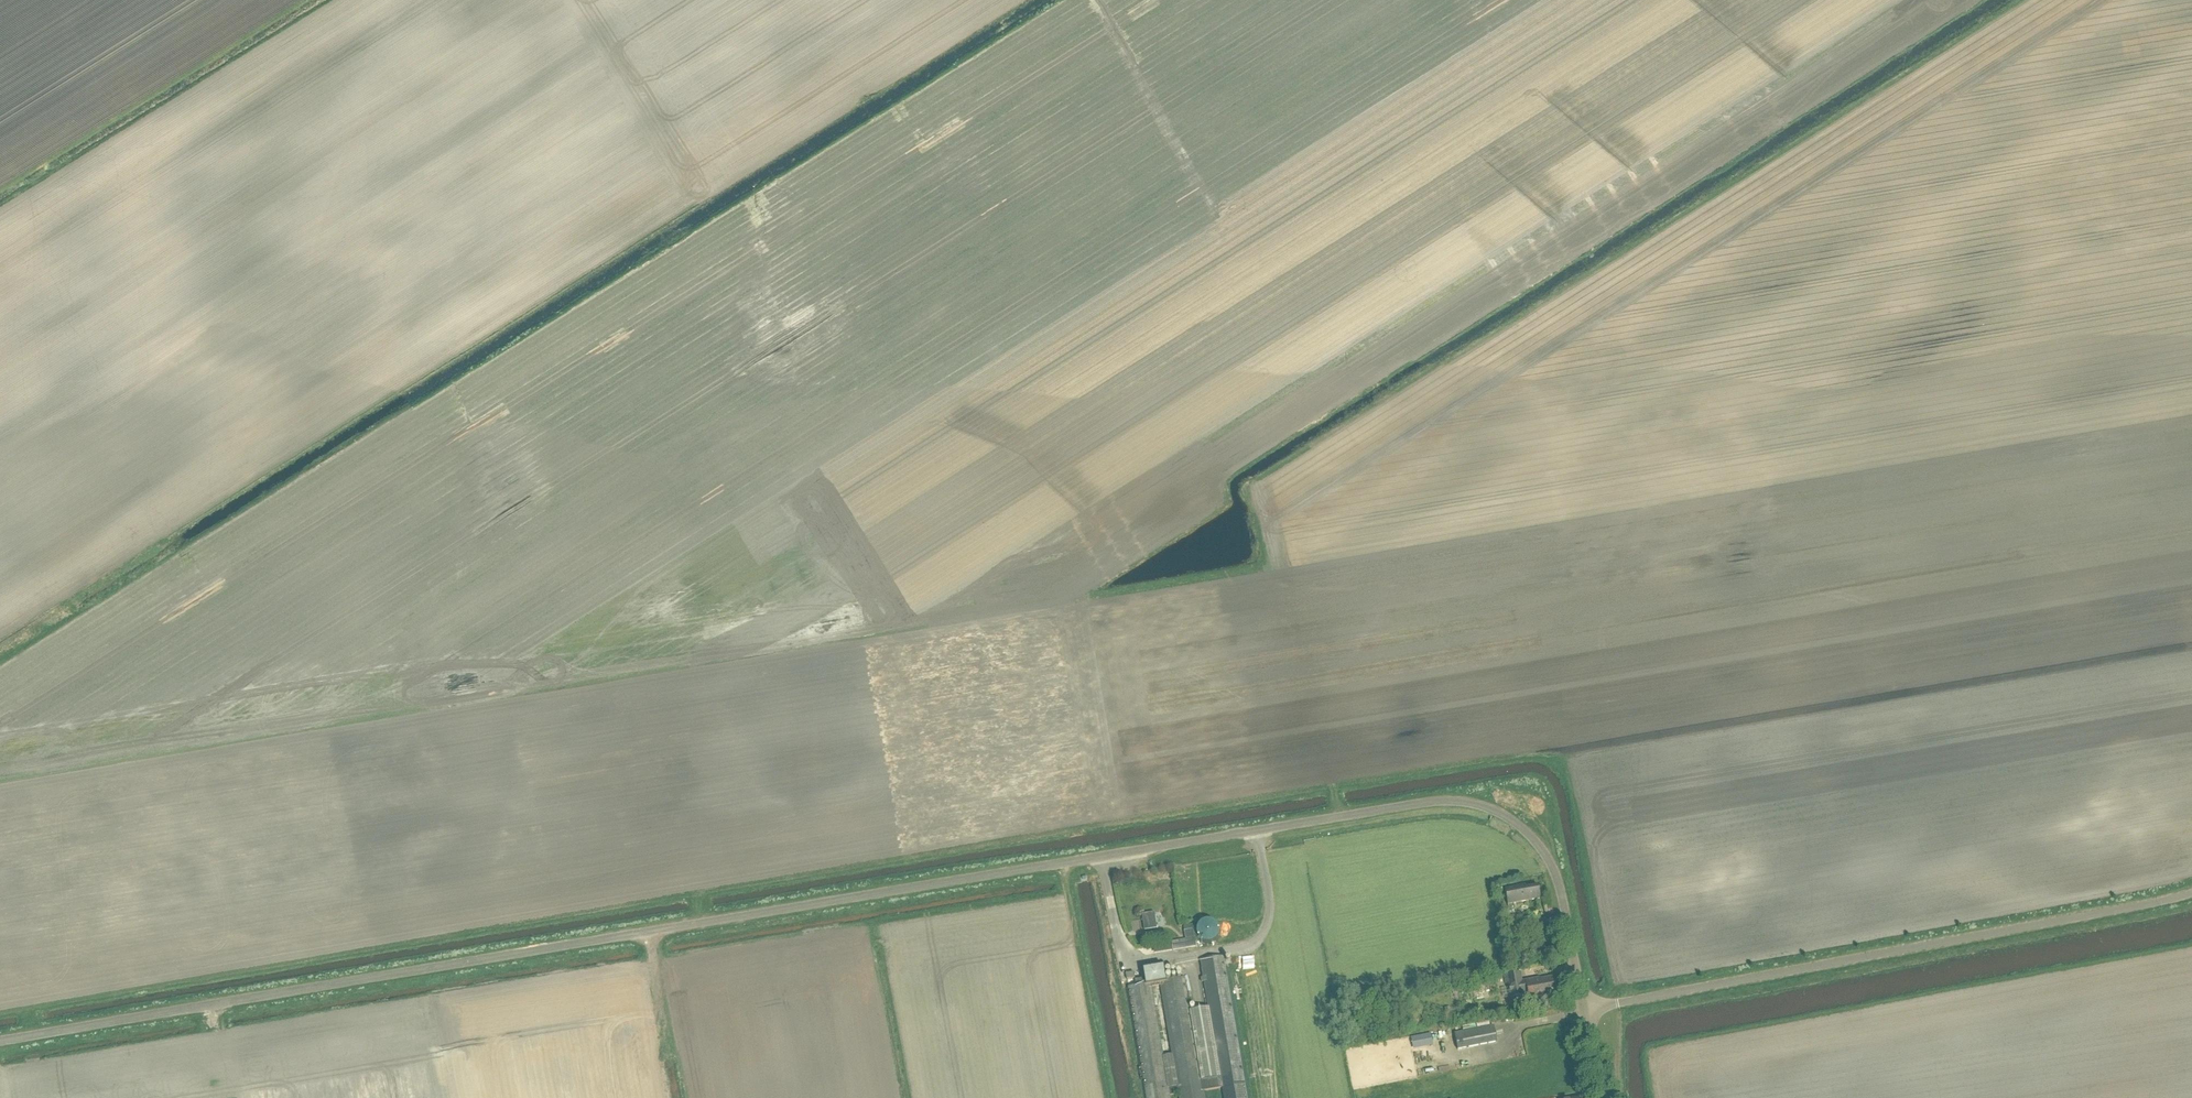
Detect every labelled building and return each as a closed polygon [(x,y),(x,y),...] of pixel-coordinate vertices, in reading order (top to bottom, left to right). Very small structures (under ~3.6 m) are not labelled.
[(1526,889),(1525,886),(1504,890),(1507,906),(1540,900),(1537,887),(1526,889)] [(1154,914),(1142,916),(1144,932),(1157,930),(1154,914)] [(1508,935),(1520,933),(1518,918),(1506,919),(1508,935)] [(1205,945),(1207,945),(1208,945),(1210,945),(1212,944),(1213,943),(1215,942),(1216,941),(1217,940),(1217,939),(1218,937),(1219,935),(1219,933),(1219,932),(1218,930),(1218,929),(1217,928),(1216,926),(1215,925),(1214,924),(1212,923),(1211,923),(1209,922),(1207,922),(1205,922),(1203,923),(1202,923),(1201,924),(1200,925),(1198,926),(1198,927),(1197,929),(1196,931),(1196,933),(1196,934),(1196,936),(1196,937),(1197,939),(1198,939),(1199,941),(1200,942),(1202,943),(1204,944),(1205,945)] [(1171,943),(1173,952),(1196,948),(1195,940),(1171,943)] [(1224,959),(1202,963),(1209,1009),(1190,1012),(1185,980),(1166,983),(1164,969),(1144,972),(1145,981),(1136,982),(1137,988),(1129,989),(1147,1097),(1170,1097),(1180,1096),(1180,1097),(1205,1097),(1204,1092),(1223,1089),(1224,1097),(1247,1097),(1224,959)] [(1521,985),(1520,975),(1507,977),(1511,999),(1529,996),(1530,1002),(1549,999),(1549,997),(1557,996),(1554,981),(1540,983),(1540,981),(1521,985)] [(1476,1001),(1483,999),(1481,986),(1474,987),(1476,1001)] [(1518,1015),(1532,1012),(1530,1005),(1516,1007),(1518,1015)] [(1458,1051),(1479,1047),(1496,1044),(1493,1028),(1476,1031),(1455,1035),(1458,1051)] [(1431,1035),(1410,1039),(1411,1045),(1432,1041),(1431,1035)]
